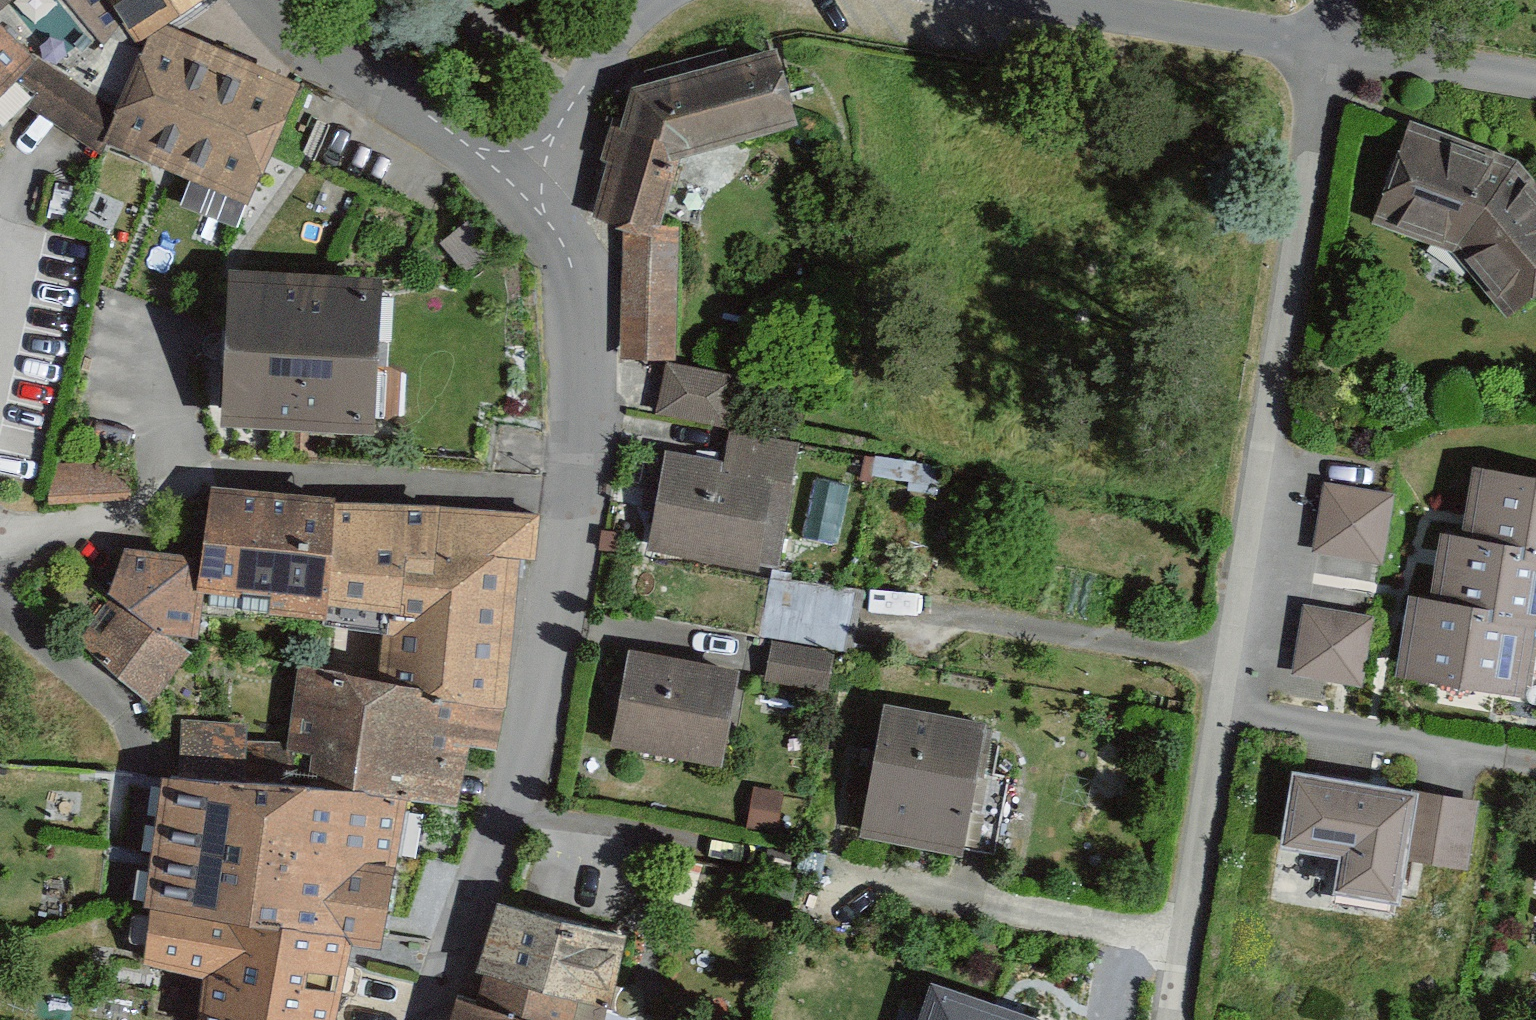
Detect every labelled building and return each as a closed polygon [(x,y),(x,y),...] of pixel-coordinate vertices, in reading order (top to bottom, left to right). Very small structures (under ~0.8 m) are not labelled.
[(123,55),(203,1),(202,0),(86,0),(123,55)] [(250,187),(294,84),(164,28),(120,132),(250,187)] [(769,50),(627,89),(592,211),(653,229),(678,145),(786,115),(769,50)] [(17,75),(0,61),(0,94),(17,75)] [(1510,176),(1402,136),(1367,231),(1454,263),(1504,327),(1535,300),(1535,208),(1510,176)] [(623,233),(623,355),(678,355),(678,233),(623,233)] [(360,308),(215,300),(208,436),(352,444),(360,308)] [(730,369),(666,360),(659,411),(723,420),(730,369)] [(714,480),(658,469),(642,555),(750,576),(767,489),(776,491),(783,455),(721,444),(714,480)] [(53,468),(53,499),(128,498),(128,467),(53,468)] [(1451,556),(1535,568),(1535,493),(1462,482),(1451,556)] [(1319,495),(1307,567),(1376,577),(1388,506),(1319,495)] [(189,608),(316,621),(326,517),(199,505),(189,608)] [(333,640),(379,644),(372,704),(493,729),(504,574),(525,576),(526,531),(438,523),(436,510),(339,509),(333,640)] [(1535,643),(1535,568),(1451,556),(1429,552),(1418,626),(1525,642),(1535,643)] [(176,575),(115,568),(95,613),(177,655),(176,575)] [(1296,615),(1284,686),(1357,698),(1369,627),(1296,615)] [(1382,696),(1514,716),(1525,642),(1418,626),(1393,622),(1382,696)] [(724,685),(621,668),(606,757),(708,775),(724,685)] [(372,704),(292,687),(270,803),(394,817),(444,823),(455,763),(487,764),(493,729),(372,704)] [(979,739),(876,720),(855,836),(988,860),(1002,783),(972,777),(979,739)] [(1415,794),(1295,777),(1284,849),(1342,858),(1337,895),(1399,904),(1406,860),(1415,794)] [(390,862),(394,817),(270,803),(150,789),(139,924),(334,956),(365,961),(371,880),(311,875),(312,855),(390,862)] [(1453,800),(1415,794),(1406,860),(1466,870),(1477,803),(1453,800)] [(600,1010),(615,940),(488,917),(472,976),(480,978),(569,1002),(600,1010)] [(334,956),(139,924),(132,980),(190,996),(188,1019),(322,1019),(334,956)] [(569,1002),(480,978),(471,1010),(451,1005),(447,1019),(564,1019),(569,1002)] [(934,987),(922,1019),(1029,1019),(934,987)]
